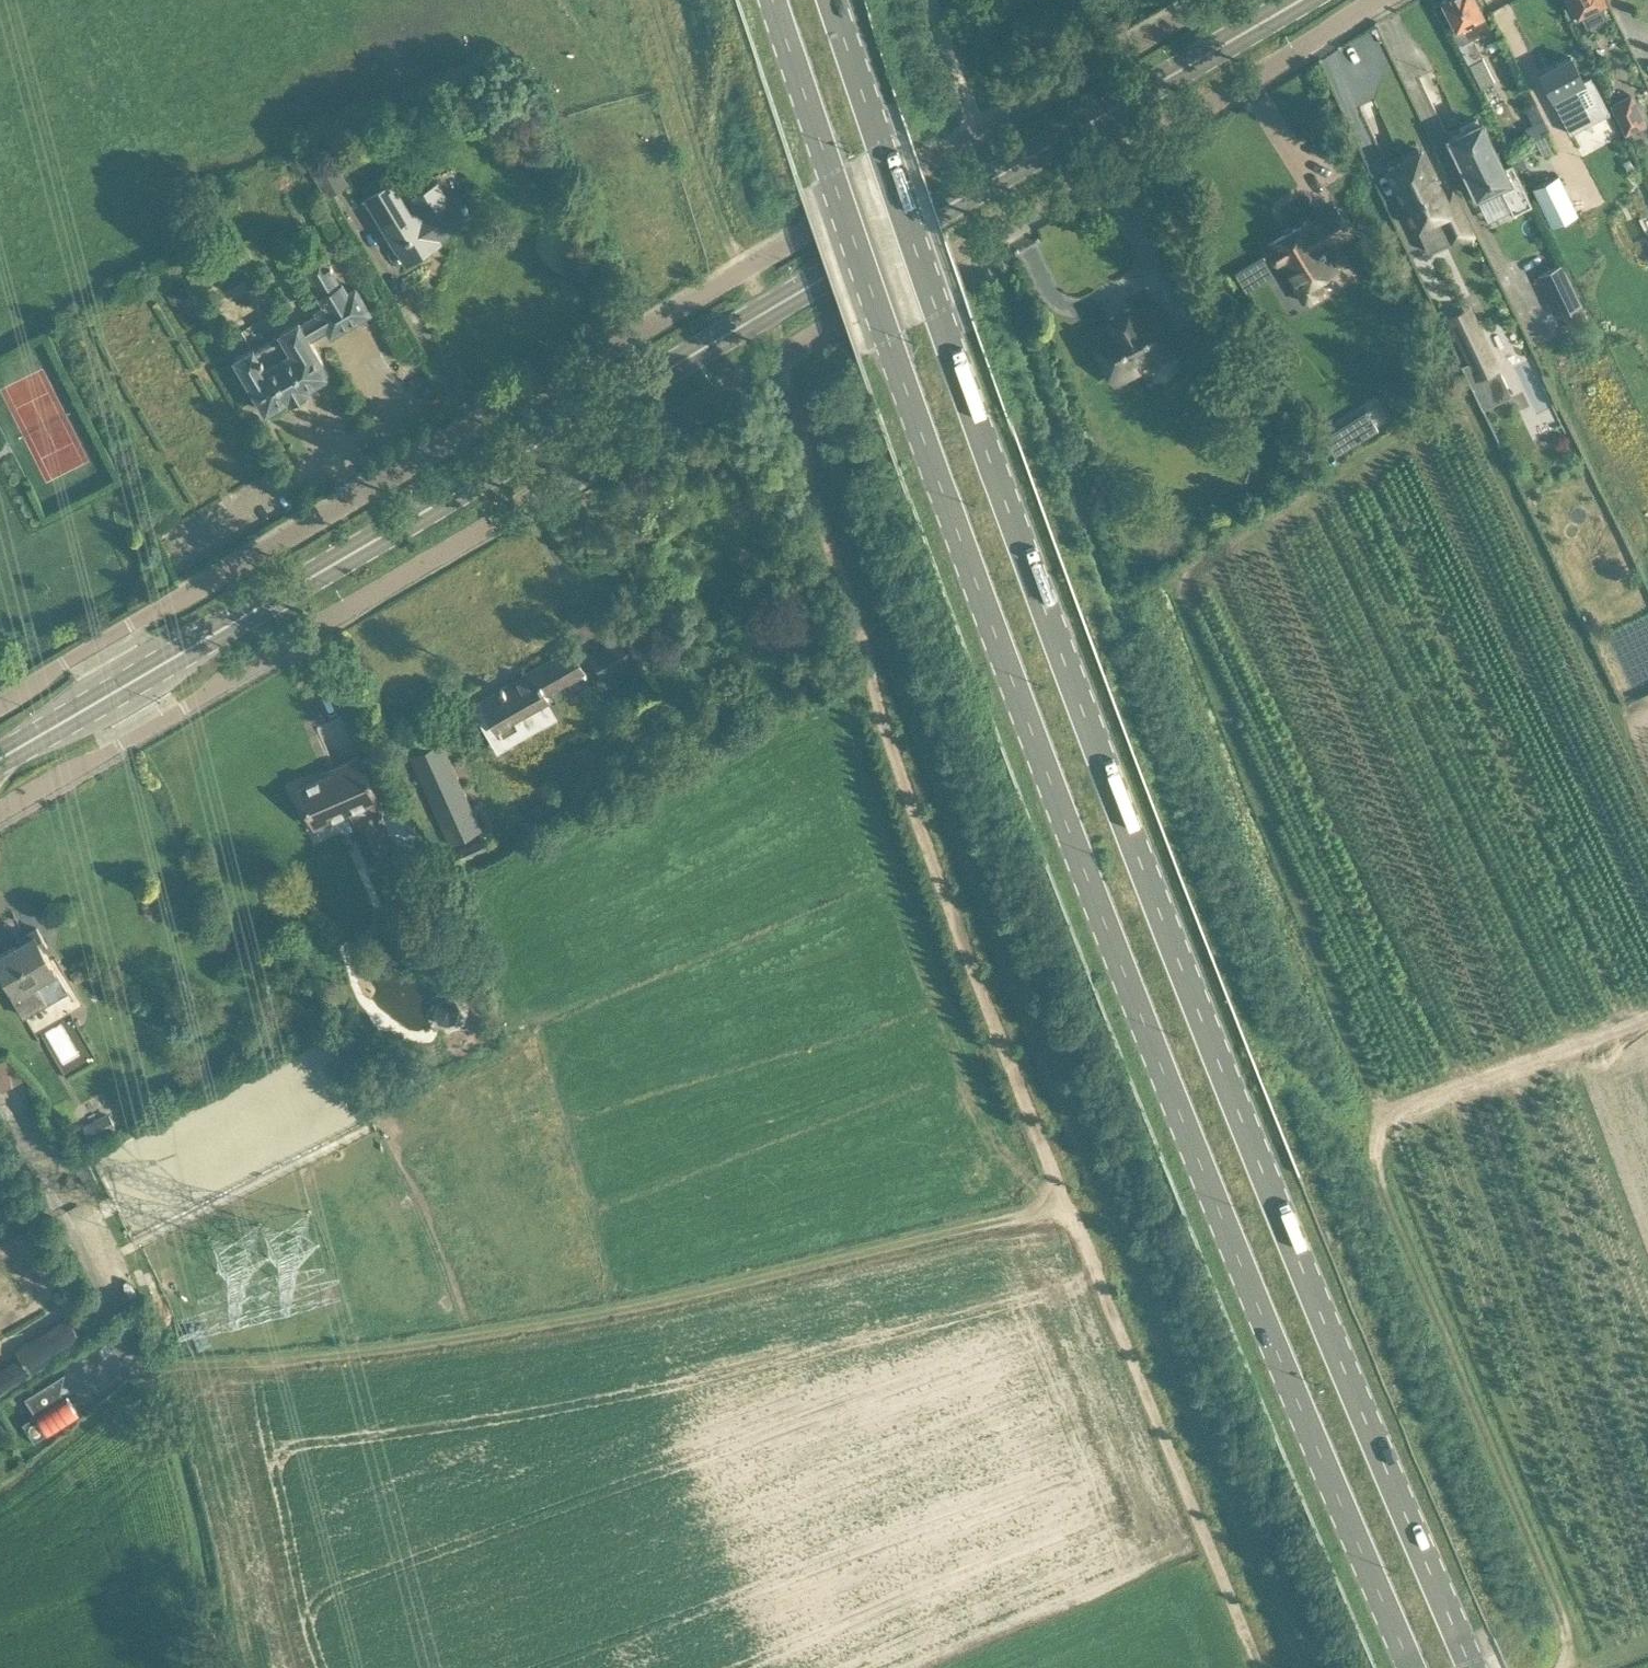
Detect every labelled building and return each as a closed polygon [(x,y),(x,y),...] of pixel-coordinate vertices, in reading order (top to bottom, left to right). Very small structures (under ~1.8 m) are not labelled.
[(1452,31),(1459,45),(1469,40),(1491,29),(1476,0),(1442,0),(1456,28),(1452,31)] [(1576,13),(1580,11),(1587,26),(1606,17),(1599,2),(1603,0),(1570,0),(1576,13)] [(1469,40),(1459,45),(1469,64),(1470,64),(1470,63),(1479,59),(1469,40)] [(1587,87),(1571,56),(1541,72),(1557,103),(1587,87)] [(1470,63),(1470,64),(1482,87),(1495,80),(1483,57),(1479,59),(1470,63)] [(1631,95),(1613,104),(1626,132),(1644,123),(1631,95)] [(1532,204),(1529,198),(1512,162),(1504,166),(1482,121),(1479,122),(1477,118),(1460,126),(1462,131),(1448,138),(1477,197),(1500,186),(1514,213),(1532,204)] [(1534,124),(1526,128),(1533,140),(1550,131),(1544,119),(1534,124)] [(1516,152),(1538,196),(1565,182),(1544,139),(1516,152)] [(1472,234),(1455,198),(1452,191),(1444,195),(1422,150),(1419,152),(1417,147),(1399,155),(1402,160),(1388,167),(1416,227),(1440,215),(1452,240),(1461,236),(1463,239),(1472,234)] [(329,149),(307,162),(326,194),(348,181),(329,149)] [(368,196),(369,198),(407,261),(429,247),(426,242),(471,215),(466,207),(468,206),(466,202),(463,203),(457,193),(446,200),(437,184),(413,199),(418,208),(409,213),(391,184),(392,183),(391,182),(368,196)] [(1270,254),(1274,260),(1277,261),(1280,259),(1304,299),(1319,290),(1314,282),(1336,269),(1323,248),(1350,231),(1336,208),(1309,224),(1307,220),(1270,242),(1274,249),(1271,251),(1270,254)] [(349,291),(326,252),(306,264),(329,303),(235,357),(266,411),(289,397),(291,401),(310,390),(307,386),(330,373),(310,338),(326,328),(331,336),(371,312),(356,287),(349,291)] [(1584,301),(1565,261),(1538,274),(1558,314),(1584,301)] [(1175,341),(1155,301),(1137,311),(1131,314),(1128,308),(1110,317),(1113,323),(1090,335),(1113,380),(1130,371),(1128,366),(1150,354),(1153,359),(1178,346),(1175,341)] [(1469,306),(1446,317),(1475,378),(1498,367),(1469,306)] [(1212,340),(1183,356),(1187,364),(1202,392),(1231,376),(1212,340)] [(1349,429),(1320,448),(1328,461),(1357,442),(1349,429)] [(629,629),(587,652),(603,682),(645,658),(629,629)] [(501,690),(482,701),(503,736),(520,726),(514,717),(547,698),(548,697),(545,691),(582,669),(585,675),(587,675),(570,647),(569,647),(569,648),(500,688),(501,690)] [(442,741),(409,756),(448,844),(482,829),(442,741)] [(378,797),(360,755),(334,767),(336,771),(298,787),(320,837),(338,829),(344,831),(353,827),(369,863),(395,852),(400,861),(427,849),(407,806),(380,818),(379,815),(384,813),(377,798),(378,797)] [(480,840),(460,849),(465,860),(485,851),(480,840)] [(37,927),(25,934),(28,939),(22,942),(21,941),(0,953),(0,966),(16,993),(13,995),(22,1011),(46,997),(36,979),(55,968),(44,948),(48,946),(37,927)] [(438,1003),(435,1015),(439,1023),(449,1026),(460,1020),(463,1011),(458,1002),(447,999),(438,1003)] [(109,1113),(84,1127),(91,1141),(116,1127),(109,1113)] [(68,1318),(18,1350),(34,1376),(85,1344),(68,1318)] [(35,1414),(19,1424),(31,1443),(79,1413),(67,1394),(64,1396),(61,1390),(65,1371),(25,1396),(35,1414)]
